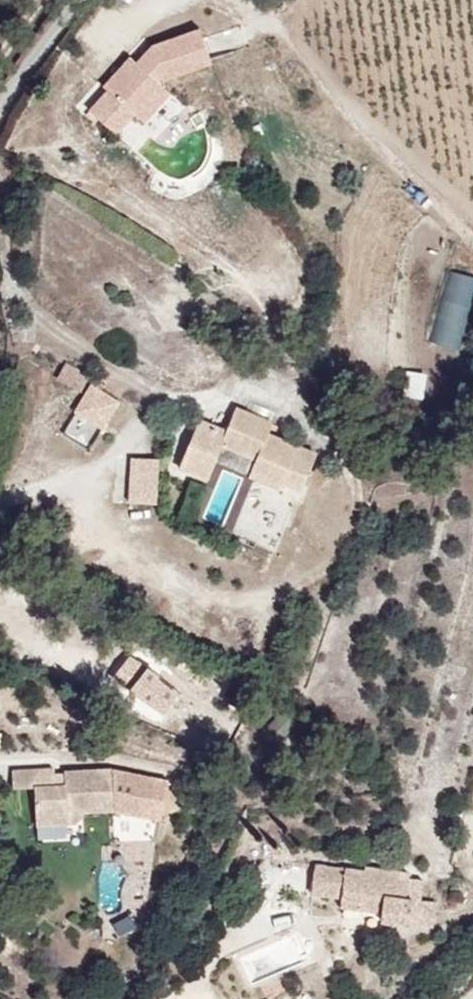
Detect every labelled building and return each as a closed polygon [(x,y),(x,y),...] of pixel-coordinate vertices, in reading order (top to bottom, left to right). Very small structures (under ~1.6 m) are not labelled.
[(157,39),(100,102),(139,137),(181,92),(176,73),(219,58),(207,22),(157,39)] [(430,340),(460,347),(472,297),(472,274),(448,268),(430,340)] [(80,393),(89,376),(63,361),(53,378),(80,393)] [(424,396),(425,370),(404,369),(403,395),(424,396)] [(91,382),(59,431),(89,450),(121,401),(91,382)] [(214,415),(190,464),(298,508),(327,457),(214,415)] [(126,503),(157,503),(157,456),(126,456),(126,503)] [(169,760),(26,763),(17,822),(176,819),(169,760)] [(427,873),(315,862),(316,894),(428,908),(427,873)]
